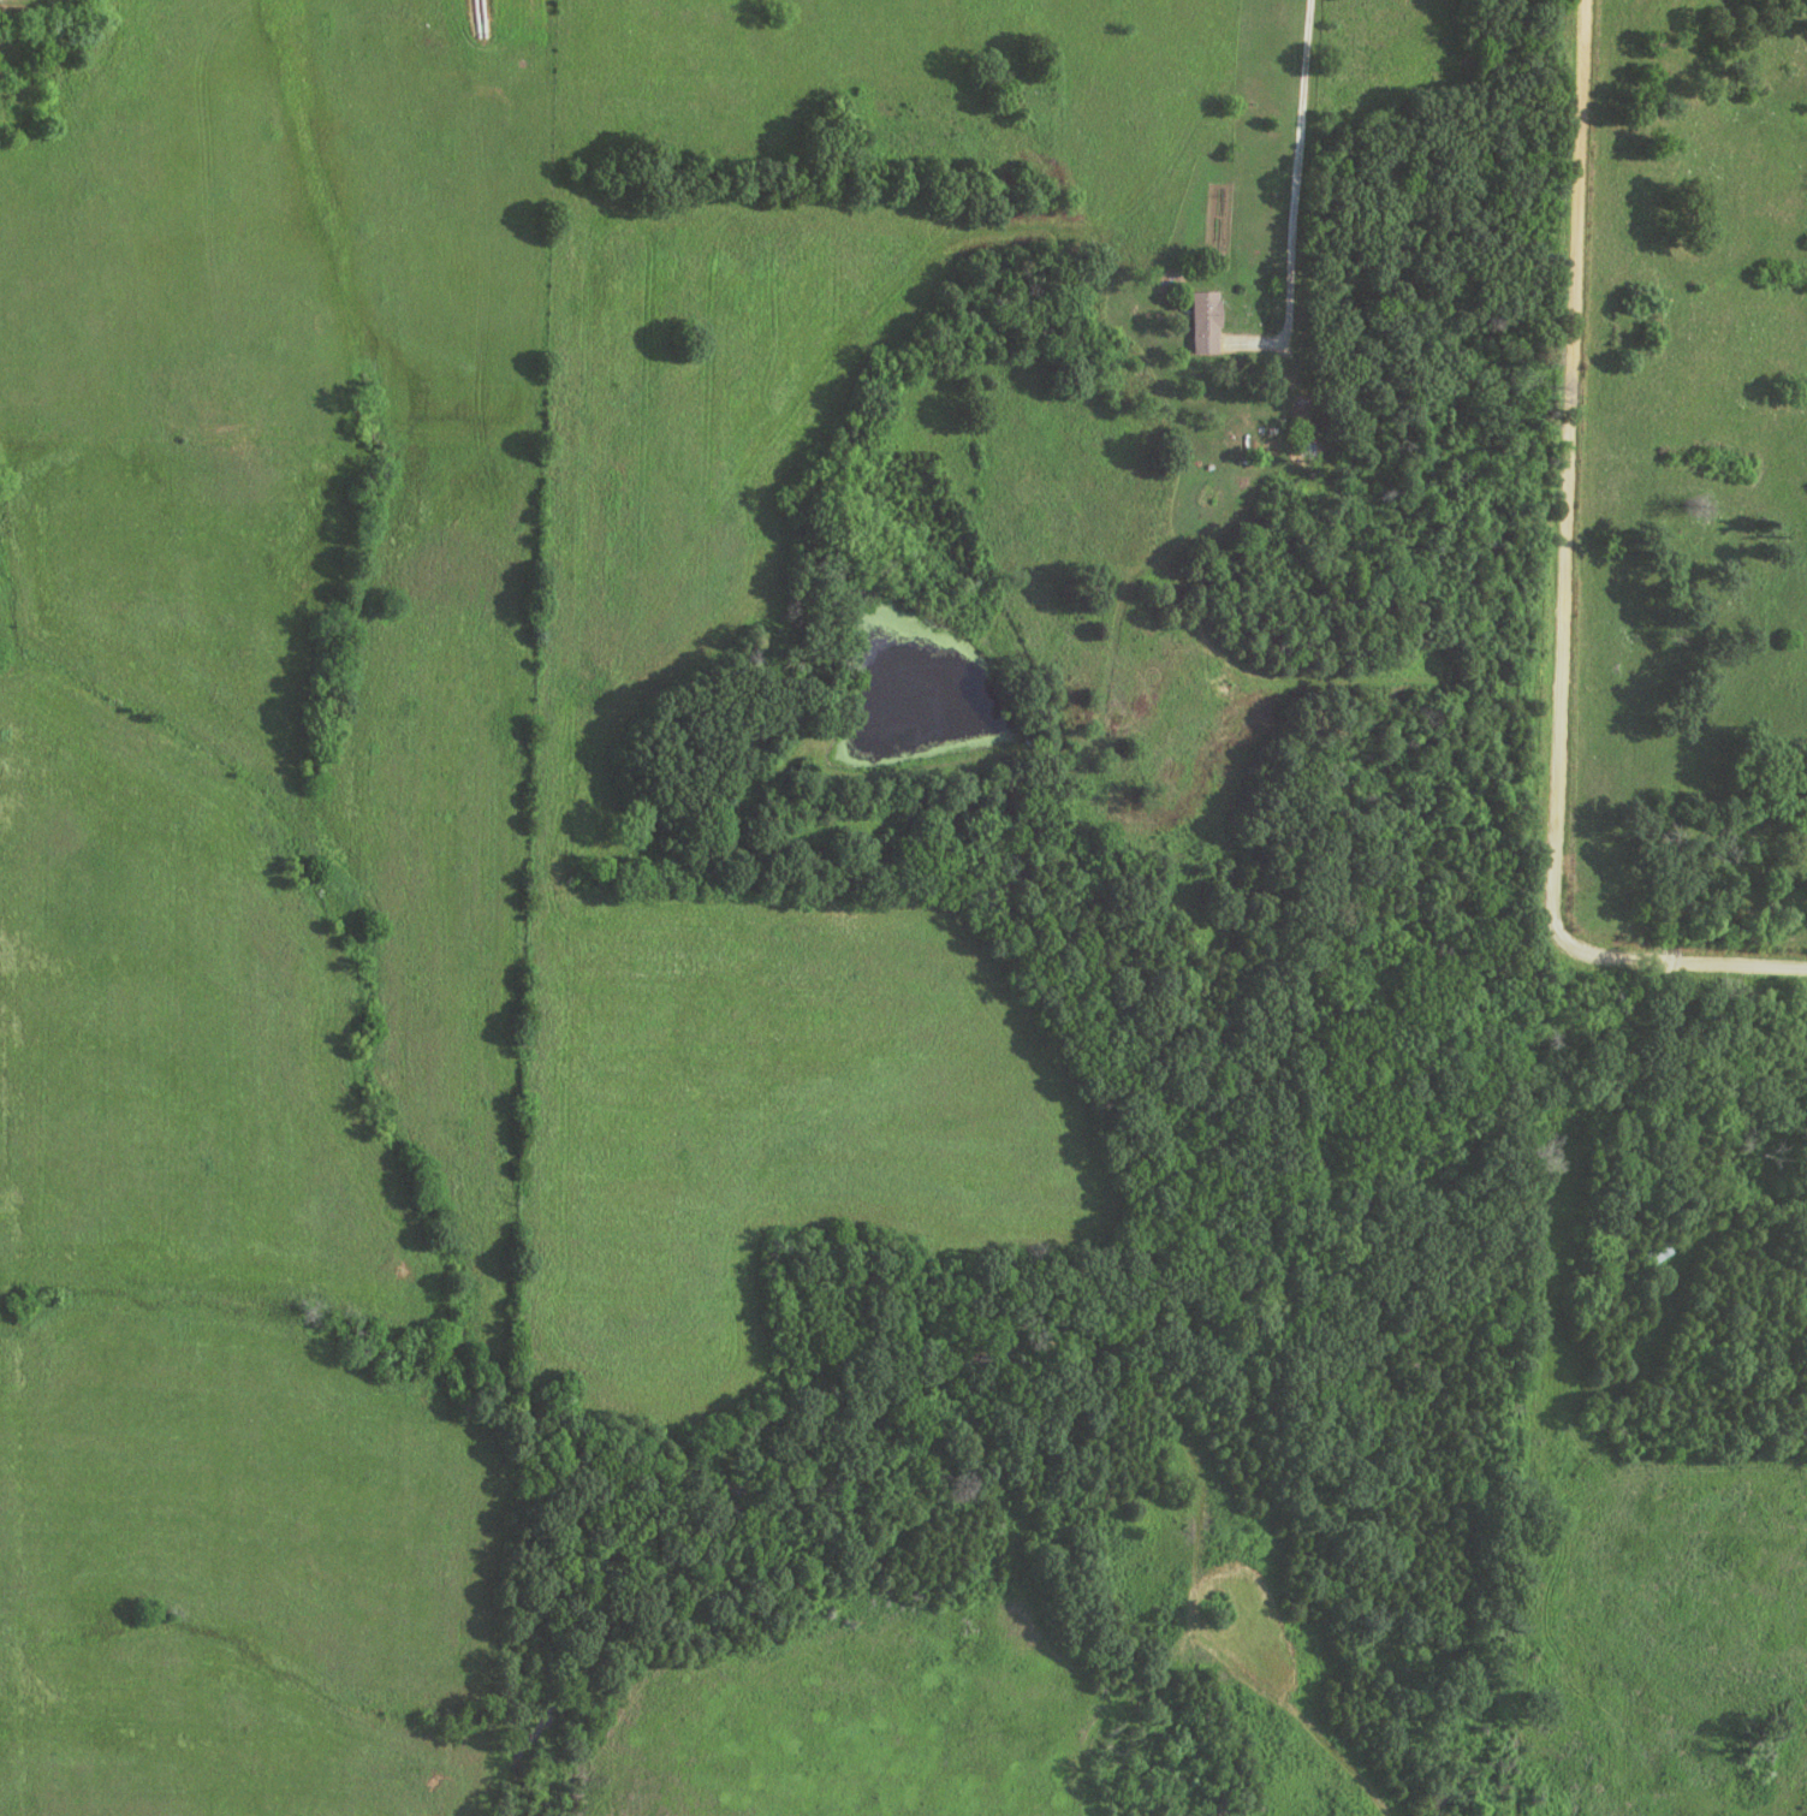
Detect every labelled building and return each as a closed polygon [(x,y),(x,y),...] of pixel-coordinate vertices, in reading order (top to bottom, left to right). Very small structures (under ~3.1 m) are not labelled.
[(1192,355),(1220,355),(1220,292),(1192,292),(1192,355)] [(1673,1254),(1666,1241),(1646,1253),(1654,1266),(1673,1254)]
